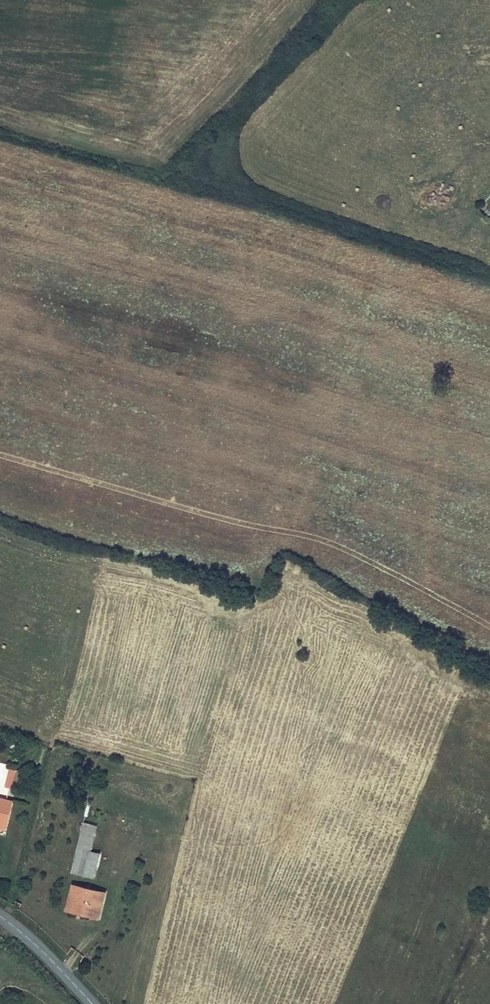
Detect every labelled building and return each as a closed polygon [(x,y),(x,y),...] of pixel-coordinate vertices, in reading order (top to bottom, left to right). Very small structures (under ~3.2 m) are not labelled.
[(477,209),(489,222),(489,197),(477,209)] [(16,772),(9,770),(5,786),(12,788),(16,772)] [(6,824),(11,801),(0,799),(0,823),(6,824)] [(83,825),(73,873),(96,878),(100,856),(90,854),(96,828),(83,825)] [(73,886),(68,910),(99,917),(104,893),(73,886)]
